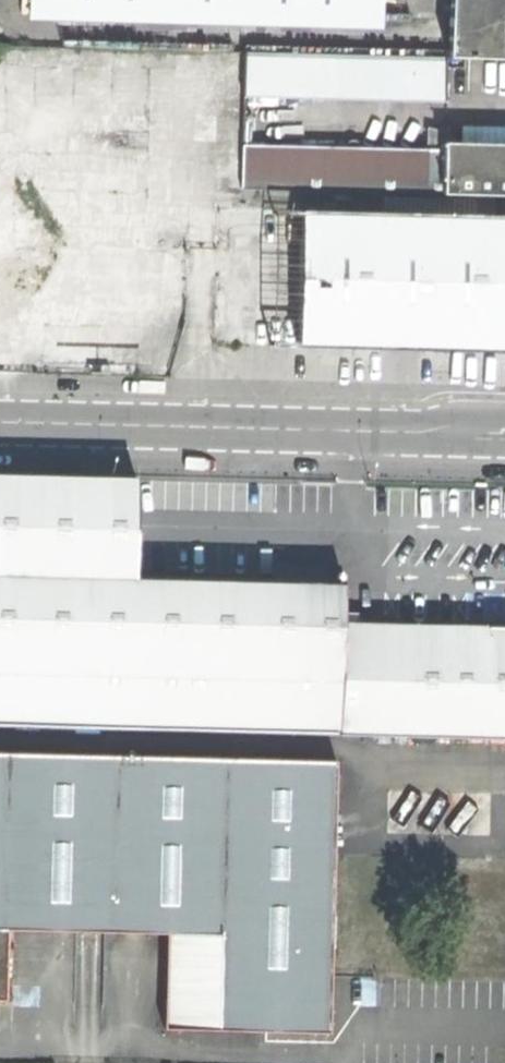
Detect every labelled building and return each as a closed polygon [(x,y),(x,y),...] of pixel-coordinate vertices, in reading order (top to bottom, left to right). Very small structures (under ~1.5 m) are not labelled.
[(26,7),(380,15),(380,0),(27,0),(26,7)] [(439,56),(504,59),(504,0),(441,0),(439,56)] [(437,56),(242,51),(238,188),(504,195),(504,143),(435,141),(435,149),(271,144),(272,96),(435,101),(437,56)] [(490,218),(491,202),(380,200),(380,215),(216,211),(213,342),(366,346),(504,350),(504,218),(490,218)] [(15,314),(15,219),(0,219),(0,314),(15,314)] [(108,313),(207,312),(206,247),(107,249),(108,313)] [(91,291),(107,291),(106,249),(90,250),(91,291)] [(504,736),(504,625),(464,625),(342,622),(343,586),(298,585),(300,495),(300,481),(0,475),(0,725),(504,736)] [(3,999),(5,926),(82,929),(165,931),(216,932),(213,1027),(327,1031),(335,760),(0,751),(0,998),(3,999)] [(162,1026),(213,1027),(216,932),(165,931),(162,1026)]
